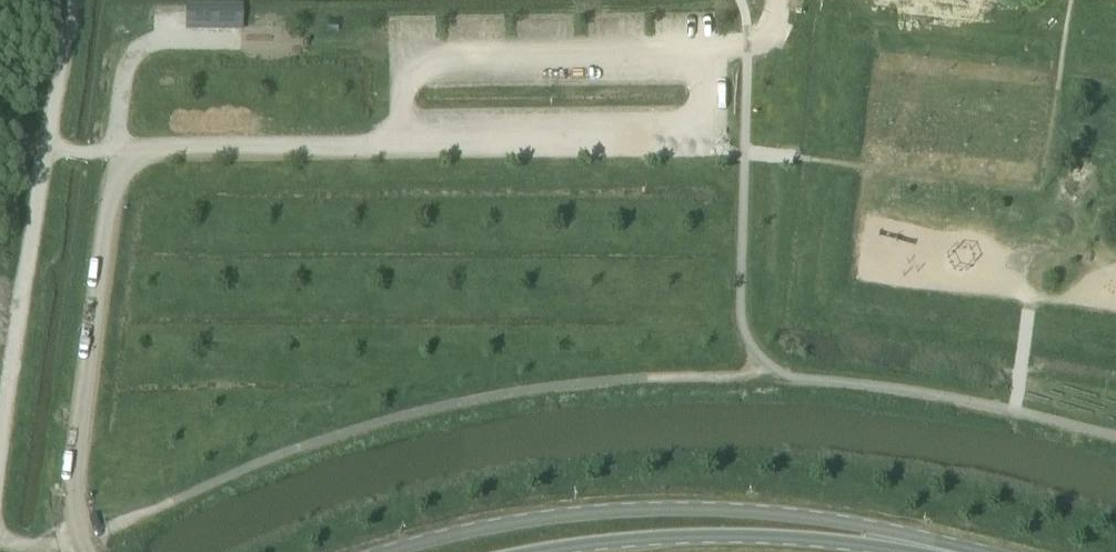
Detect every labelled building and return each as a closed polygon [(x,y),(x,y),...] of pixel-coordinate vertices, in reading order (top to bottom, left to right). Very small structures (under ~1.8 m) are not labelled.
[(242,30),(242,8),(188,8),(188,31),(242,30)]
